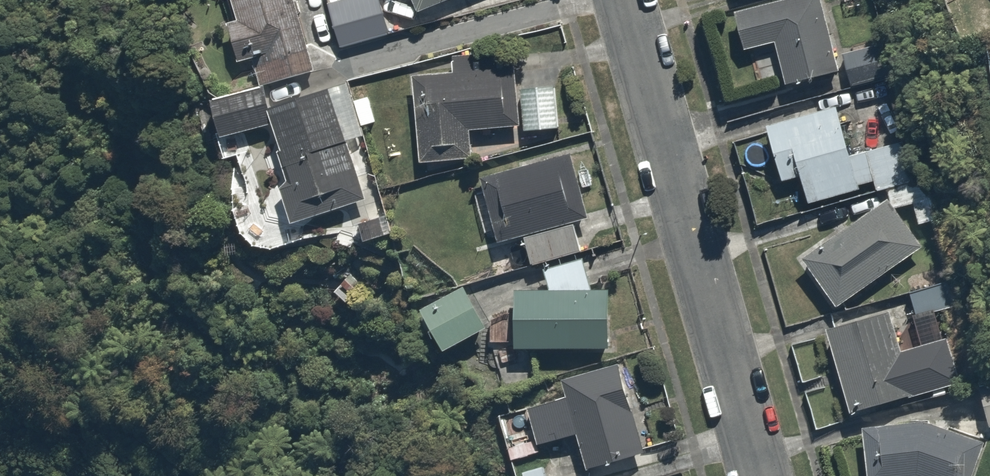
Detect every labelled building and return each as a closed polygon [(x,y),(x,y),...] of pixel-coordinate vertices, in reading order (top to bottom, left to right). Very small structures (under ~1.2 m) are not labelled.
[(295,0),(233,0),(238,22),(226,25),(236,66),(251,62),(258,88),(314,74),(295,0)] [(329,4),(339,50),(392,38),(384,0),(346,0),(329,4)] [(416,15),(457,0),(410,0),(416,15)] [(731,11),(740,52),(773,44),(782,81),(843,67),(828,0),(780,0),(731,11)] [(887,44),(848,52),(854,81),(893,73),(887,44)] [(452,75),(417,75),(419,163),(477,162),(476,128),(519,127),(518,52),(452,53),(452,75)] [(267,89),(211,104),(222,143),(276,128),(291,180),(277,184),(288,223),(367,202),(333,82),(270,100),(267,89)] [(561,84),(526,85),(526,128),(561,128),(561,84)] [(856,152),(843,104),(766,125),(782,183),(800,178),(808,206),(865,191),(863,185),(874,182),(876,191),(890,188),(909,183),(898,141),(856,152)] [(480,247),(524,235),(531,262),(587,247),(580,220),(591,217),(575,156),(464,186),(480,247)] [(834,307),(921,245),(897,212),(911,201),(901,187),(800,259),(834,307)] [(518,289),(519,345),(609,350),(612,292),(595,291),(585,258),(546,270),(552,291),(518,289)] [(939,281),(910,290),(919,321),(948,313),(939,281)] [(489,324),(464,287),(425,313),(450,350),(489,324)] [(904,349),(891,307),(825,328),(851,411),(960,377),(947,336),(904,349)] [(627,368),(564,385),(567,395),(524,407),(535,445),(572,435),(581,469),(650,450),(627,368)] [(980,381),(989,425),(989,379),(980,381)] [(866,431),(868,475),(973,475),(983,439),(923,421),(866,431)]
